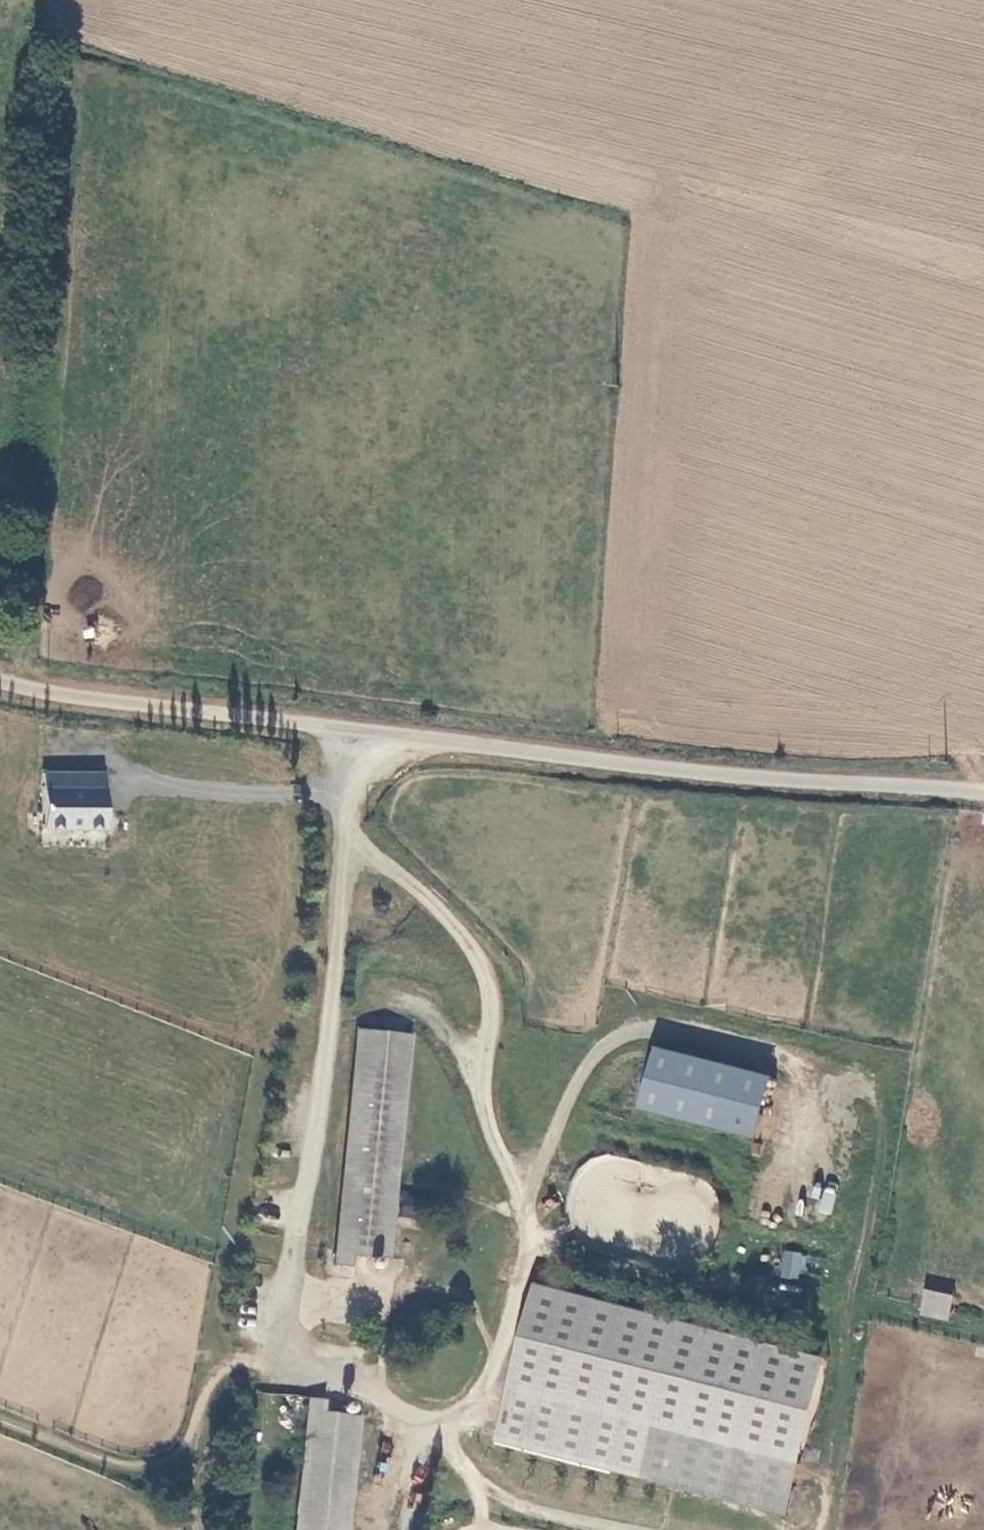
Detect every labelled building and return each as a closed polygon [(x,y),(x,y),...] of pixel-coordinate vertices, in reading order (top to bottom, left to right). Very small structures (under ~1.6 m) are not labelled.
[(111,771),(43,769),(42,832),(110,833),(111,771)] [(408,1035),(359,1030),(337,1256),(334,1256),(332,1269),(350,1270),(351,1257),(385,1259),(408,1035)] [(634,1108),(753,1139),(769,1075),(650,1045),(634,1108)] [(824,1186),(818,1211),(831,1214),(836,1189),(824,1186)] [(800,1281),(805,1254),(782,1250),(777,1276),(800,1281)] [(924,1287),(952,1294),(954,1282),(927,1275),(924,1287)] [(526,1286),(490,1446),(787,1512),(823,1352),(526,1286)] [(923,1289),(918,1315),(947,1321),(952,1295),(923,1289)] [(305,1400),(304,1412),(307,1412),(296,1529),(343,1529),(353,1417),(323,1414),(324,1402),(305,1400)]
